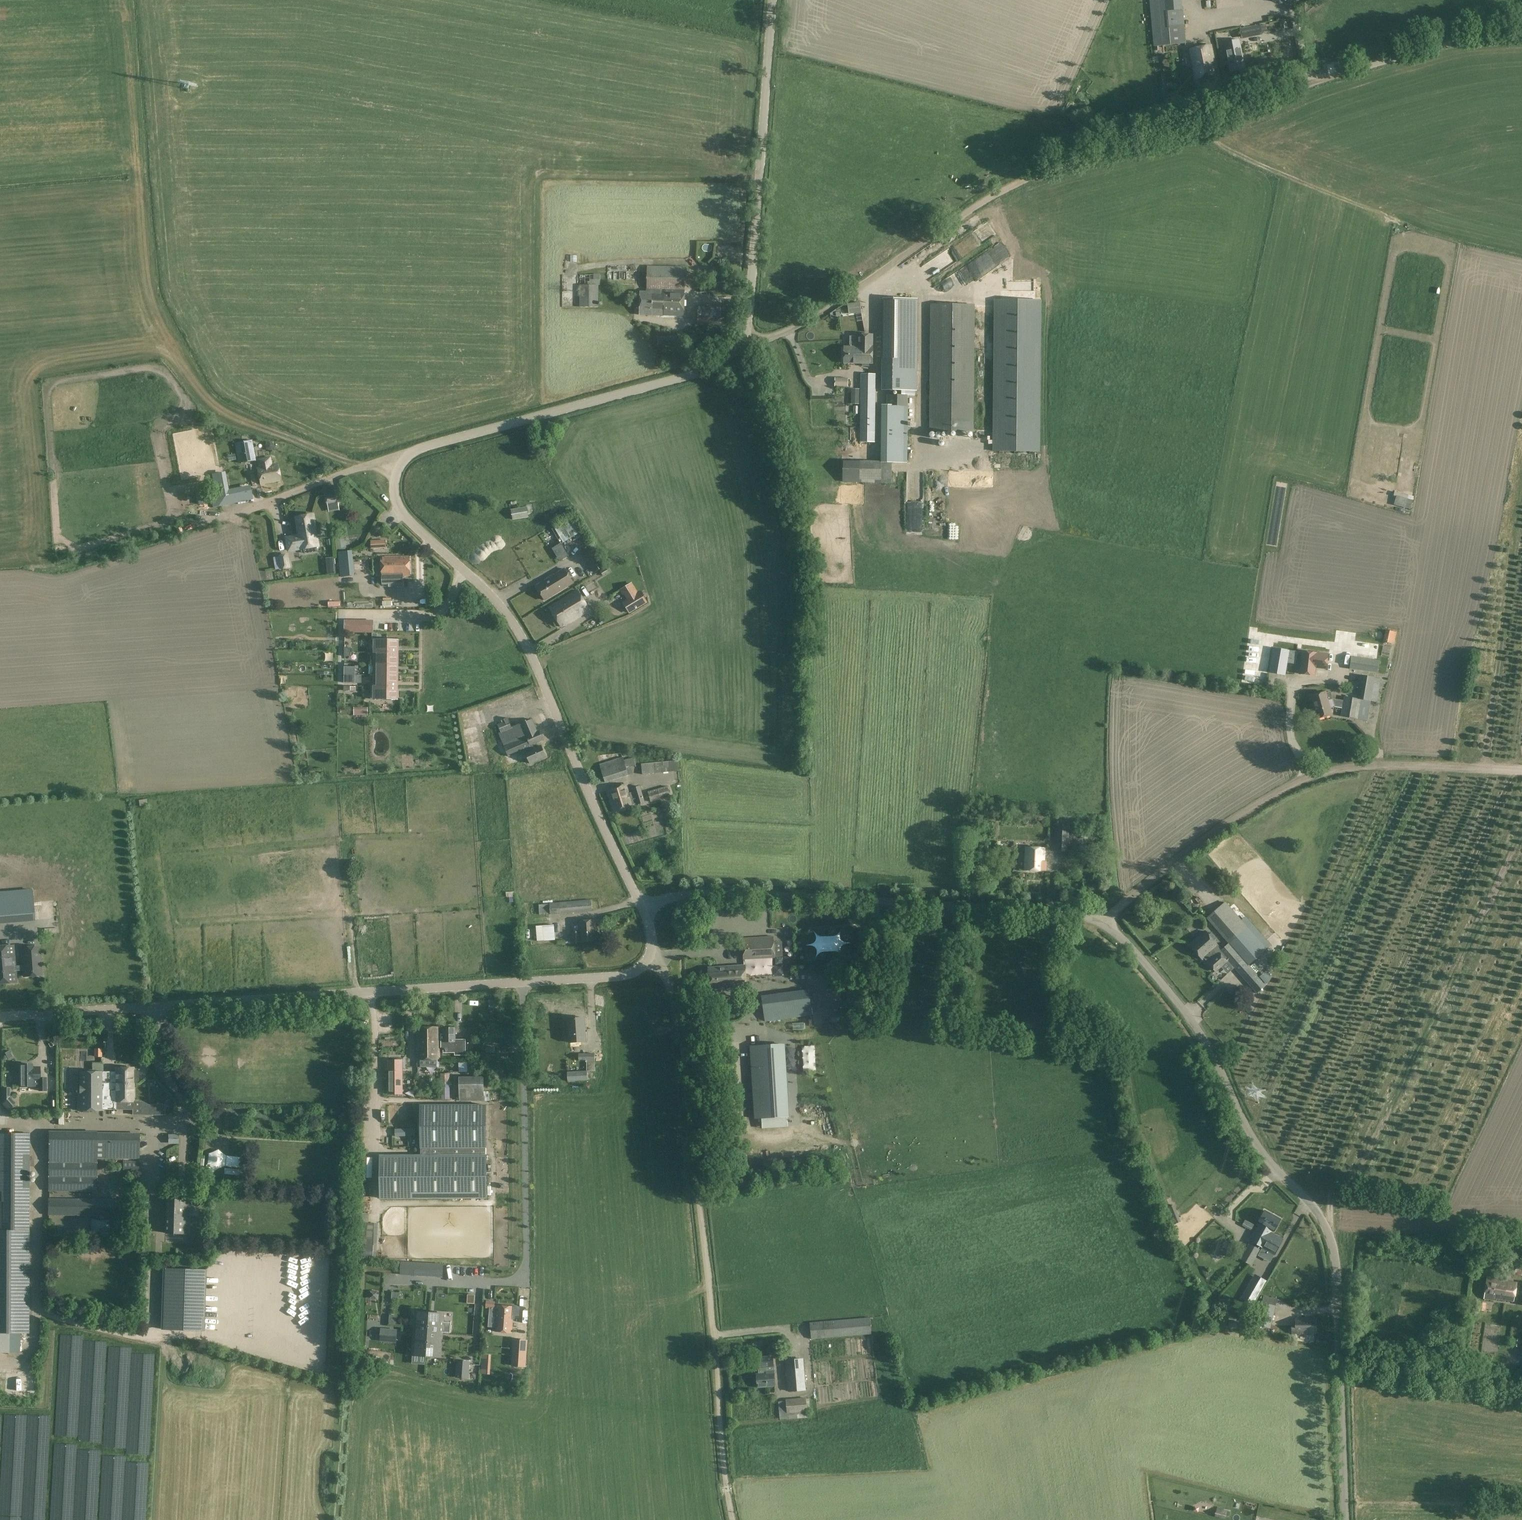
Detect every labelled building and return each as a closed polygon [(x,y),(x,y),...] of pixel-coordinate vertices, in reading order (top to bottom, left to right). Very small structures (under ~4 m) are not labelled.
[(1154,47),(1186,44),(1183,10),(1182,10),(1182,0),(1150,0),(1154,47)] [(1260,25),(1240,29),(1242,39),(1262,35),(1260,25)] [(1239,40),(1224,43),(1230,72),(1245,69),(1239,40)] [(1211,46),(1190,50),(1195,79),(1217,75),(1211,46)] [(966,282),(998,264),(986,244),(1003,235),(995,222),(970,237),(971,238),(945,252),(953,265),(956,264),(966,282)] [(688,267),(647,267),(647,293),(685,293),(685,276),(687,276),(688,267)] [(572,274),(564,276),(567,286),(575,284),(572,274)] [(580,274),(580,307),(599,307),(599,286),(600,286),(601,275),(580,274)] [(700,283),(700,293),(729,293),(729,283),(700,283)] [(685,293),(647,293),(641,293),(640,315),(684,316),(685,293)] [(901,391),(916,391),(916,376),(917,299),(883,299),(882,390),(901,391)] [(1041,300),(995,299),(994,450),(1040,451),(1041,300)] [(854,308),(855,313),(861,312),(860,301),(847,303),(848,309),(854,308)] [(975,305),(931,304),(930,430),(974,431),(975,305)] [(698,307),(698,325),(729,326),(729,308),(698,307)] [(845,347),(844,364),(873,364),(873,347),(872,347),(872,336),(858,336),(858,347),(845,347)] [(861,374),(860,442),(875,443),(876,374),(861,374)] [(835,379),(835,386),(847,387),(847,379),(835,379)] [(859,404),(859,389),(851,389),(851,404),(859,404)] [(916,396),(916,391),(901,391),(902,395),(889,395),(889,405),(882,405),(881,460),(860,460),(860,482),(887,483),(888,463),(907,463),(908,407),(909,407),(908,397),(916,396)] [(252,439),(235,443),(238,463),(256,461),(252,439)] [(260,468),(258,468),(261,485),(280,481),(277,465),(271,466),(270,458),(258,460),(260,468)] [(225,474),(210,476),(212,491),(216,490),(218,500),(229,499),(225,474)] [(193,492),(196,491),(194,485),(182,489),(186,502),(195,500),(193,492)] [(339,502),(338,493),(325,495),(327,506),(329,506),(330,511),(339,509),(338,502),(339,502)] [(527,507),(511,510),(513,520),(529,517),(527,507)] [(313,515),(297,518),(300,534),(307,533),(308,540),(317,538),(313,515)] [(566,541),(583,531),(574,516),(557,526),(566,541)] [(300,534),(300,536),(288,539),(290,550),(303,548),(303,549),(318,546),(317,538),(308,540),(307,533),(300,534)] [(347,549),(346,536),(336,537),(337,550),(347,549)] [(386,540),(372,541),(372,549),(387,548),(386,540)] [(567,555),(560,544),(554,548),(561,558),(567,555)] [(595,550),(588,555),(584,556),(595,573),(605,567),(595,550)] [(355,575),(353,551),(338,552),(340,576),(355,575)] [(291,565),(289,553),(279,554),(281,567),(291,565)] [(410,556),(382,557),(383,577),(410,576),(410,556)] [(565,569),(537,586),(545,601),(573,584),(565,569)] [(379,586),(387,583),(385,577),(377,580),(379,586)] [(631,583),(622,589),(629,599),(624,602),(631,613),(648,602),(641,591),(638,594),(631,583)] [(577,591),(550,607),(562,627),(590,611),(577,591)] [(1396,633),(1386,631),(1384,641),(1394,643),(1396,633)] [(373,652),(396,652),(396,647),(397,647),(397,640),(377,640),(377,652),(373,652)] [(1273,647),(1273,648),(1272,659),(1269,672),(1285,675),(1287,663),(1289,651),(1289,650),(1273,647)] [(396,652),(373,652),(373,664),(397,664),(397,658),(396,658),(396,652)] [(1305,652),(1302,674),(1314,676),(1315,666),(1326,667),(1328,655),(1305,652)] [(1360,670),(1361,659),(1352,657),(1350,669),(1360,670)] [(1361,659),(1360,670),(1360,671),(1374,672),(1376,661),(1361,659)] [(397,664),(373,664),(373,675),(397,675),(396,675),(396,664),(397,664)] [(356,667),(344,667),(344,675),(355,675),(356,667)] [(355,675),(344,675),(344,683),(355,683),(355,675)] [(396,682),(397,675),(373,675),(373,686),(371,686),(395,687),(395,682),(396,682)] [(1358,700),(1371,702),(1375,678),(1361,675),(1356,700),(1358,700)] [(395,687),(371,686),(371,699),(396,699),(396,692),(395,692),(395,687)] [(1326,693),(1326,692),(1311,696),(1314,710),(1315,709),(1318,720),(1332,716),(1330,707),(1328,700),(1332,699),(1333,699),(1333,698),(1331,691),(1326,693)] [(1332,699),(1334,706),(1334,707),(1343,708),(1341,716),(1367,720),(1371,702),(1358,700),(1356,700),(1345,697),(1344,701),(1333,698),(1333,699),(1332,699)] [(501,721),(502,723),(498,725),(498,727),(497,728),(500,733),(509,757),(525,750),(526,753),(531,764),(547,757),(542,746),(535,749),(533,747),(544,742),(540,732),(538,732),(532,719),(522,724),(522,723),(512,727),(508,718),(501,721)] [(623,758),(600,766),(606,783),(629,776),(623,758)] [(677,762),(642,765),(643,775),(678,772),(677,762)] [(634,793),(628,794),(625,785),(608,790),(615,814),(632,809),(632,806),(637,804),(638,806),(646,803),(641,786),(633,788),(634,793)] [(667,786),(648,792),(651,803),(670,797),(667,786)] [(1056,825),(1055,851),(1069,852),(1070,826),(1056,825)] [(1014,853),(1014,848),(1000,848),(1000,842),(997,842),(997,853),(1014,853)] [(1026,848),(1026,871),(1047,872),(1047,862),(1045,862),(1045,849),(1026,848)] [(2,892),(0,893),(0,923),(34,920),(32,890),(2,892)] [(592,901),(550,904),(551,914),(593,911),(592,901)] [(1225,903),(1206,919),(1229,944),(1222,951),(1205,932),(1189,946),(1202,961),(1204,959),(1206,961),(1208,963),(1208,964),(1215,972),(1228,961),(1257,994),(1266,986),(1249,967),(1254,963),(1249,958),(1267,942),(1251,924),(1247,928),(1225,903)] [(579,932),(573,932),(573,942),(597,941),(596,920),(579,921),(579,932)] [(535,924),(536,939),(555,938),(554,923),(535,924)] [(774,937),(743,939),(744,961),(776,958),(774,937)] [(23,970),(24,976),(42,975),(39,945),(21,947),(23,966),(15,967),(13,945),(0,946),(0,983),(16,982),(15,970),(23,970)] [(745,965),(709,968),(711,992),(746,990),(745,965)] [(809,991),(778,995),(770,996),(770,997),(762,998),(765,1022),(813,1015),(809,991)] [(498,1007),(498,998),(489,998),(489,1007),(498,1007)] [(586,1042),(585,1027),(585,1018),(569,1019),(570,1043),(586,1042)] [(439,1028),(417,1028),(418,1060),(439,1060),(439,1028)] [(456,1028),(443,1028),(443,1034),(441,1034),(441,1047),(443,1047),(443,1052),(455,1052),(455,1055),(465,1055),(465,1040),(458,1040),(458,1043),(455,1043),(455,1042),(456,1042),(456,1028)] [(469,1029),(469,1038),(482,1038),(482,1029),(469,1029)] [(751,1046),(755,1119),(788,1117),(783,1044),(751,1046)] [(145,1071),(147,1059),(140,1058),(138,1070),(145,1071)] [(388,1095),(403,1094),(403,1060),(388,1060),(388,1095)] [(40,1067),(32,1067),(32,1064),(20,1064),(20,1086),(34,1086),(39,1086),(39,1091),(46,1091),(46,1078),(40,1078),(40,1067)] [(79,1102),(77,1102),(77,1111),(103,1111),(103,1102),(102,1102),(102,1064),(92,1064),(92,1072),(79,1072),(79,1102)] [(115,1068),(115,1101),(116,1101),(133,1102),(133,1101),(133,1083),(136,1083),(138,1081),(138,1073),(136,1070),(133,1070),(133,1068),(115,1068)] [(568,1072),(569,1081),(588,1080),(588,1071),(568,1072)] [(441,1074),(441,1085),(450,1085),(450,1073),(441,1074)] [(484,1077),(460,1078),(460,1100),(483,1100),(484,1077)] [(133,1102),(116,1101),(116,1110),(133,1110),(133,1115),(141,1115),(164,1115),(164,1104),(148,1104),(141,1101),(133,1101),(133,1102)] [(421,1156),(487,1156),(487,1145),(486,1105),(421,1105),(421,1156)] [(294,1116),(294,1108),(284,1108),(284,1116),(294,1116)] [(97,1190),(97,1158),(97,1132),(49,1132),(49,1190),(97,1190)] [(167,1144),(177,1141),(174,1132),(164,1135),(167,1144)] [(104,1133),(104,1159),(139,1159),(139,1134),(104,1133)] [(225,1167),(244,1169),(245,1157),(226,1156),(218,1149),(208,1154),(207,1163),(203,1170),(212,1177),(217,1171),(225,1167)] [(380,1156),(381,1198),(487,1197),(487,1156),(421,1156),(380,1156)] [(123,1161),(123,1172),(138,1172),(139,1161),(123,1161)] [(744,1175),(738,1176),(739,1187),(746,1186),(744,1175)] [(199,1194),(189,1194),(190,1206),(199,1205),(199,1194)] [(98,1216),(106,1216),(122,1216),(123,1200),(48,1199),(48,1216),(98,1216)] [(186,1243),(188,1200),(167,1200),(165,1242),(186,1243)] [(1175,1206),(1168,1209),(1173,1218),(1179,1215),(1175,1206)] [(1262,1248),(1271,1233),(1272,1230),(1274,1232),(1281,1219),(1265,1211),(1259,1223),(1261,1224),(1251,1242),(1262,1248)] [(189,1231),(198,1231),(199,1214),(190,1214),(189,1231)] [(106,1229),(106,1216),(98,1216),(98,1229),(106,1229)] [(1271,1233),(1262,1248),(1268,1251),(1266,1254),(1272,1257),(1274,1254),(1283,1239),(1271,1233)] [(1252,1265),(1261,1249),(1250,1243),(1241,1259),(1252,1265)] [(1219,1260),(1226,1256),(1220,1247),(1213,1251),(1219,1260)] [(1473,1264),(1513,1271),(1513,1275),(1521,1276),(1521,1265),(1515,1264),(1516,1261),(1475,1254),(1473,1264)] [(443,1276),(443,1264),(401,1262),(401,1274),(443,1276)] [(1488,1279),(1485,1299),(1495,1300),(1495,1299),(1514,1302),(1517,1283),(1488,1279)] [(206,1339),(206,1281),(167,1281),(168,1339),(206,1339)] [(1262,1288),(1251,1282),(1242,1297),(1254,1303),(1262,1288)] [(1262,1303),(1276,1306),(1278,1299),(1264,1296),(1262,1303)] [(498,1306),(498,1308),(495,1308),(495,1302),(487,1301),(486,1308),(490,1309),(490,1314),(498,1314),(497,1332),(511,1333),(512,1315),(519,1316),(520,1307),(498,1306)] [(1479,1302),(1478,1310),(1485,1312),(1486,1303),(1479,1302)] [(1276,1306),(1262,1303),(1257,1325),(1271,1329),(1277,1306),(1276,1306)] [(430,1313),(416,1312),(414,1331),(416,1331),(428,1332),(430,1313)] [(444,1314),(430,1313),(428,1332),(441,1333),(442,1333),(444,1314)] [(389,1315),(389,1324),(397,1325),(397,1315),(389,1315)] [(871,1319),(811,1323),(812,1339),(872,1335),(871,1319)] [(1296,1326),(1293,1326),(1293,1334),(1316,1334),(1316,1319),(1296,1319),(1296,1326)] [(396,1342),(397,1330),(381,1329),(381,1341),(396,1342)] [(428,1332),(416,1331),(416,1336),(414,1336),(413,1355),(427,1356),(428,1332)] [(441,1333),(428,1332),(427,1356),(441,1357),(442,1338),(440,1338),(441,1333)] [(367,1347),(370,1336),(362,1334),(359,1345),(367,1347)] [(527,1341),(514,1340),(512,1367),(525,1368),(527,1341)] [(489,1374),(490,1355),(483,1354),(481,1373),(489,1374)] [(776,1387),(773,1357),(759,1358),(760,1374),(757,1374),(758,1388),(776,1387)] [(804,1360),(787,1361),(789,1392),(806,1390),(804,1360)] [(469,1362),(458,1361),(457,1377),(468,1378),(469,1362)] [(779,1402),(780,1420),(808,1417),(808,1413),(808,1412),(807,1398),(786,1400),(786,1401),(779,1402)]
